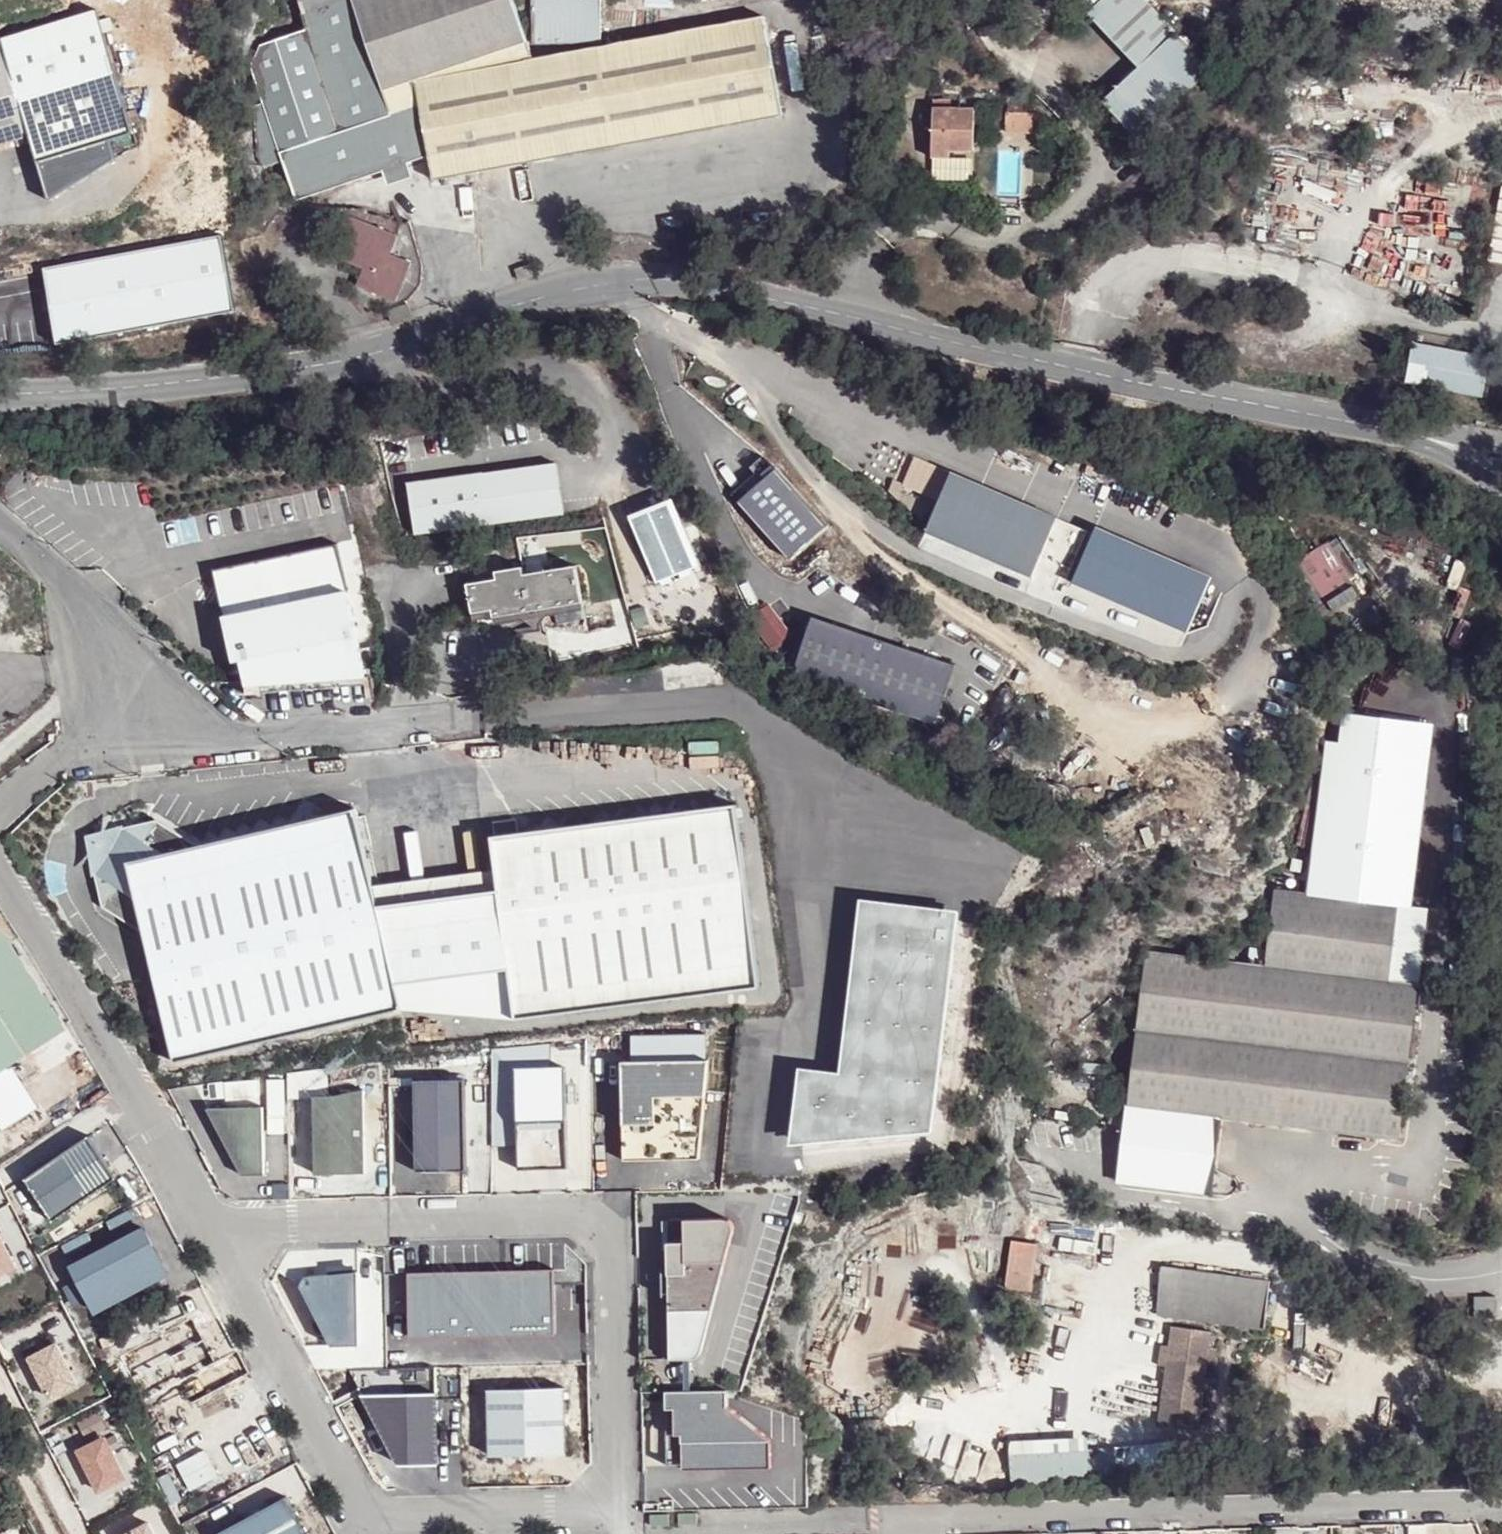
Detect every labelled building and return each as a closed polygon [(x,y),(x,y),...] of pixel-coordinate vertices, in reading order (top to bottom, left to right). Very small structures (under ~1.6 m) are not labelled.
[(312,43),(267,59),(256,79),(266,111),(254,112),(254,163),(263,166),(264,168),(282,161),(293,200),(429,156),(433,179),(782,115),(764,16),(534,60),(514,0),(298,0),(312,43)] [(531,43),(602,42),(601,0),(531,0),(531,43)] [(1084,13),(1137,68),(1100,104),(1135,141),(1212,68),(1147,0),(1098,0),(1084,13)] [(32,137),(52,202),(122,168),(117,149),(140,142),(101,19),(0,51),(0,146),(32,137)] [(948,157),(949,149),(973,154),(976,109),(933,107),(931,158),(948,157)] [(1036,113),(1005,113),(1003,130),(1034,130),(1036,113)] [(1043,115),(1036,113),(1034,130),(1041,131),(1043,115)] [(1487,265),(1501,268),(1501,187),(1487,265)] [(351,214),(333,254),(365,269),(359,284),(397,301),(412,262),(392,255),(400,235),(351,214)] [(220,235),(42,270),(56,346),(235,312),(220,235)] [(529,262),(515,268),(520,281),(534,275),(529,262)] [(1490,359),(1413,343),(1405,383),(1482,399),(1490,359)] [(559,460),(410,481),(417,531),(566,510),(559,460)] [(774,471),(737,507),(790,561),(827,526),(774,471)] [(1055,519),(949,473),(923,533),(1029,579),(1055,519)] [(921,520),(927,506),(898,493),(901,485),(892,481),(882,503),(921,520)] [(670,497),(627,515),(656,583),(699,566),(670,497)] [(1215,579),(1100,532),(1071,604),(1186,651),(1215,579)] [(1296,562),(1330,614),(1367,591),(1333,538),(1296,562)] [(341,541),(214,568),(235,677),(243,675),(254,720),(373,709),(341,541)] [(470,580),(475,610),(495,606),(496,614),(586,598),(579,561),(527,570),(526,563),(498,567),(500,575),(470,580)] [(956,670),(812,617),(788,682),(932,734),(956,670)] [(1389,1013),(1418,1017),(1430,909),(1411,907),(1432,722),(1341,711),(1337,743),(1328,742),(1309,903),(1276,899),(1267,974),(1148,960),(1122,1183),(1228,1195),(1234,1193),(1235,1189),(1235,1183),(1233,1178),(1223,1170),(1213,1166),(1219,1117),(1396,1137),(1404,1067),(1390,1066),(1392,1043),(1386,1043),(1389,1013)] [(500,889),(381,904),(399,983),(512,968),(519,1019),(761,988),(738,805),(520,832),(518,819),(495,822),(497,835),(493,836),(497,869),(500,889)] [(147,934),(178,1063),(404,1009),(357,806),(202,845),(160,818),(126,825),(95,870),(103,908),(147,934)] [(497,869),(377,884),(381,904),(500,889),(497,869)] [(801,1136),(930,1152),(959,921),(870,910),(848,1083),(808,1078),(801,1136)] [(11,945),(17,942),(0,929),(0,952),(11,945)] [(17,942),(11,945),(0,952),(0,1012),(29,1055),(74,1028),(17,942)] [(29,1055),(0,1012),(0,1075),(29,1055)] [(1404,1067),(1418,1017),(1389,1013),(1386,1043),(1392,1043),(1390,1066),(1404,1067)] [(710,1061),(624,1063),(627,1162),(713,1159),(710,1061)] [(520,1070),(523,1168),(570,1167),(567,1069),(520,1070)] [(466,1076),(416,1078),(421,1172),(470,1167),(466,1076)] [(368,1096),(317,1097),(319,1174),(370,1173),(368,1096)] [(267,1105),(211,1107),(247,1174),(269,1173),(267,1105)] [(102,1142),(34,1178),(58,1223),(126,1187),(102,1142)] [(641,1289),(643,1359),(696,1358),(702,1355),(740,1231),(731,1221),(727,1218),(670,1220),(672,1288),(641,1289)] [(148,1228),(78,1265),(102,1309),(171,1272),(148,1228)] [(0,1237),(0,1272),(14,1265),(0,1237)] [(1007,1293),(1024,1295),(1030,1259),(1012,1256),(1007,1293)] [(1157,1312),(1265,1327),(1271,1282),(1162,1268),(1157,1312)] [(553,1269),(406,1273),(408,1336),(555,1332),(553,1269)] [(303,1278),(297,1288),(329,1347),(358,1345),(354,1273),(303,1278)] [(1476,1308),(1475,1317),(1495,1319),(1496,1311),(1476,1308)] [(1495,1319),(1475,1317),(1474,1327),(1494,1329),(1495,1319)] [(1210,1329),(1170,1323),(1158,1423),(1197,1428),(1210,1329)] [(59,1344),(32,1358),(53,1398),(80,1384),(59,1344)] [(567,1387),(491,1389),(493,1455),(569,1453),(567,1387)] [(401,1463),(440,1462),(439,1391),(364,1393),(401,1463)] [(727,1393),(664,1395),(666,1479),(773,1477),(772,1449),(727,1413),(727,1393)] [(130,1475),(110,1435),(83,1449),(103,1489),(130,1475)] [(1012,1453),(1014,1485),(1177,1466),(1175,1440),(1012,1453)] [(218,1533),(219,1533),(309,1533),(289,1496),(218,1533)] [(671,1512),(653,1513),(653,1524),(672,1523),(671,1512)] [(700,1512),(681,1512),(681,1522),(700,1522),(700,1512)] [(129,1533),(155,1533),(150,1524),(129,1533)]
